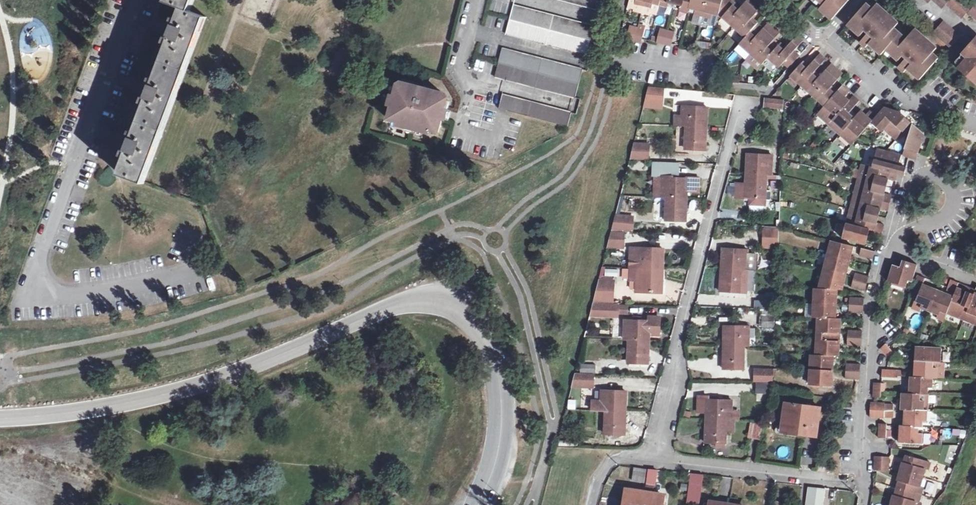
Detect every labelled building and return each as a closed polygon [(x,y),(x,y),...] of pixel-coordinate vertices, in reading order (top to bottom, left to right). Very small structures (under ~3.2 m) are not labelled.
[(183,10),(187,0),(155,0),(171,6),(183,10)] [(599,9),(601,0),(563,0),(599,9)] [(629,8),(635,9),(635,11),(651,15),(652,13),(658,15),(660,5),(655,4),(653,8),(636,4),(637,0),(631,0),(629,8)] [(636,4),(653,8),(655,4),(660,5),(669,7),(671,3),(683,6),(682,10),(690,13),(690,8),(696,9),(696,14),(712,18),(713,14),(719,15),(723,0),(637,0),(636,4)] [(734,0),(723,0),(719,15),(724,17),(746,37),(741,43),(758,58),(753,64),(758,69),(769,57),(781,67),(786,62),(791,67),(801,55),(796,51),(805,40),(799,34),(789,45),(792,47),(790,50),(782,43),(778,47),(774,43),(777,41),(775,39),(782,32),(771,22),(761,32),(764,34),(761,36),(753,29),(759,22),(751,15),(753,12),(755,15),(765,4),(761,0),(748,0),(742,7),(734,0)] [(824,3),(821,7),(827,12),(831,8),(837,14),(849,0),(821,0),(824,3)] [(941,8),(945,3),(961,17),(969,7),(962,0),(932,0),(941,8)] [(967,13),(975,20),(975,3),(967,13)] [(871,9),(865,4),(852,19),(858,24),(854,29),(860,34),(857,39),(865,46),(869,42),(875,48),(879,43),(885,49),(890,44),(896,50),(892,54),(898,60),(894,63),(903,71),(906,67),(913,73),(917,68),(924,74),(938,58),(932,53),(936,48),(927,40),(925,43),(919,37),(921,34),(914,29),(905,39),(893,28),(898,23),(888,14),(885,17),(878,11),(880,8),(876,4),(871,9)] [(171,6),(107,169),(137,180),(200,17),(183,10),(171,6)] [(595,26),(515,6),(509,34),(589,54),(595,26)] [(888,14),(880,8),(878,11),(885,17),(888,14)] [(932,22),(922,12),(918,17),(928,27),(932,22)] [(488,14),(485,26),(500,30),(503,18),(488,14)] [(719,21),(726,30),(730,27),(723,18),(719,21)] [(852,19),(848,24),(854,29),(858,24),(852,19)] [(958,36),(943,22),(934,32),(950,46),(958,36)] [(645,28),(632,24),(628,37),(642,41),(645,28)] [(672,31),(659,29),(656,41),(669,45),(672,31)] [(927,40),(921,34),(919,37),(925,43),(927,40)] [(958,58),(963,63),(960,67),(959,68),(975,83),(975,81),(975,38),(958,58)] [(875,48),(882,53),(885,49),(879,43),(875,48)] [(885,49),(892,54),(896,50),(890,44),(885,49)] [(587,69),(505,49),(498,79),(580,98),(587,69)] [(732,51),(728,57),(737,64),(741,58),(732,51)] [(806,63),(794,77),(828,107),(820,117),(855,147),(874,124),(880,118),(874,113),(870,118),(863,125),(858,121),(853,116),(863,104),(858,99),(852,106),(846,101),(852,94),(846,89),(841,94),(835,89),(832,86),(835,83),(838,86),(846,76),(835,67),(827,75),(829,78),(827,82),(824,79),(818,74),(829,61),(823,56),(815,66),(818,69),(815,72),(812,69),(806,63)] [(963,63),(958,58),(954,62),(960,67),(963,63)] [(917,68),(913,73),(920,79),(924,74),(917,68)] [(441,107),(443,99),(438,92),(401,82),(391,87),(389,95),(386,94),(383,104),(387,104),(383,118),(393,121),(393,124),(423,132),(424,129),(434,132),(438,117),(441,107)] [(664,88),(648,87),(645,103),(663,104),(664,88)] [(553,107),(571,111),(573,98),(556,94),(553,107)] [(576,114),(507,97),(503,111),(573,127),(576,114)] [(786,103),(769,101),(768,108),(785,110),(786,103)] [(694,106),(684,106),(683,116),(676,116),(675,126),(688,127),(686,147),(694,148),(694,150),(707,151),(708,141),(705,141),(707,109),(694,108),(694,106)] [(903,114),(894,111),(891,115),(886,111),(880,118),(874,124),(885,134),(901,117),(903,114)] [(870,118),(865,114),(858,121),(863,125),(870,118)] [(909,120),(908,122),(901,117),(887,132),(899,142),(915,125),(909,120)] [(928,137),(917,127),(907,158),(920,162),(928,137)] [(650,143),(635,142),(631,157),(649,158),(650,143)] [(905,157),(881,151),(876,169),(901,176),(908,178),(910,171),(902,169),(898,168),(899,164),(903,165),(905,157)] [(762,156),(748,156),(748,185),(736,185),(735,197),(750,198),(750,201),(753,204),(762,204),(766,200),(767,176),(769,176),(770,167),(773,167),(773,155),(762,155),(762,156)] [(674,162),(659,161),(659,174),(674,174),(674,162)] [(876,169),(866,166),(862,181),(881,187),(883,179),(893,182),(899,184),(901,176),(876,169)] [(674,174),(659,174),(659,178),(663,178),(663,190),(665,190),(665,199),(668,199),(667,219),(676,220),(676,222),(687,222),(688,212),(686,212),(687,192),(700,193),(700,179),(687,179),(687,180),(674,180),(674,174)] [(891,189),(893,182),(883,179),(881,187),(891,189)] [(881,187),(862,181),(857,196),(894,206),(895,199),(888,197),(879,195),(881,187)] [(888,197),(891,189),(881,187),(879,195),(888,197)] [(894,206),(857,196),(854,211),(873,216),(875,209),(885,212),(891,213),(894,206)] [(779,211),(778,202),(767,203),(768,211),(779,211)] [(883,219),(885,212),(875,209),(873,216),(883,219)] [(873,216),(854,211),(850,225),(886,235),(888,228),(881,226),(871,224),(873,216)] [(881,226),(883,219),(873,216),(871,224),(881,226)] [(886,235),(850,225),(846,240),(866,246),(868,240),(871,241),(872,240),(884,243),(886,235)] [(782,231),(767,231),(766,246),(782,246),(782,231)] [(626,233),(612,233),(609,245),(625,246),(626,233)] [(856,248),(835,243),(827,270),(830,272),(828,278),(826,278),(822,290),(817,290),(816,318),(820,318),(819,331),(818,344),(817,357),(813,356),(811,384),(832,386),(832,381),(834,363),(834,358),(839,357),(839,352),(841,326),(842,321),(837,320),(837,315),(839,296),(840,292),(843,292),(844,287),(849,271),(854,253),(856,248)] [(650,249),(631,249),(631,270),(639,270),(638,293),(664,293),(664,283),(662,283),(663,252),(650,251),(650,249)] [(738,251),(724,251),(723,282),(720,282),(720,292),(733,292),(733,291),(742,291),(742,270),(746,270),(746,262),(748,262),(748,250),(738,249),(738,251)] [(878,254),(865,251),(864,257),(876,260),(878,254)] [(902,270),(897,268),(895,274),(891,274),(889,283),(906,288),(907,282),(912,283),(916,266),(904,263),(902,270)] [(854,272),(851,287),(865,291),(869,276),(854,272)] [(918,278),(914,291),(920,293),(916,304),(922,306),(921,310),(938,317),(939,313),(975,327),(975,290),(975,292),(968,289),(966,294),(964,300),(960,298),(962,292),(956,290),(953,298),(943,294),(942,299),(930,294),(932,290),(923,287),(925,280),(918,278)] [(949,279),(947,291),(954,292),(956,281),(949,279)] [(614,282),(600,282),(595,300),(613,300),(614,282)] [(943,294),(932,290),(930,294),(942,299),(943,294)] [(866,299),(853,299),(852,312),(865,312),(866,299)] [(770,302),(757,302),(757,310),(770,310),(770,302)] [(619,306),(594,304),(590,318),(599,319),(600,316),(618,318),(619,306)] [(637,321),(626,321),(626,330),(628,330),(627,342),(630,342),(629,361),(637,362),(637,364),(650,364),(650,354),(649,354),(650,323),(637,323),(637,321)] [(740,327),(727,327),(726,359),(724,359),(724,369),(737,370),(737,368),(744,368),(744,347),(747,347),(748,338),(750,338),(750,326),(740,325),(740,327)] [(863,334),(851,333),(851,346),(863,347),(863,334)] [(894,355),(886,345),(880,350),(889,360),(894,355)] [(940,349),(914,347),(914,371),(917,371),(917,379),(913,379),(913,384),(909,384),(909,394),(900,394),(900,405),(903,405),(903,410),(906,410),(905,417),(902,417),(901,427),(899,427),(899,437),(901,438),(901,442),(920,443),(920,435),(917,435),(917,428),(921,428),(921,421),(925,420),(925,411),(922,411),(922,402),(919,402),(919,395),(927,395),(927,388),(932,389),(932,379),(936,379),(936,369),(933,369),(933,362),(940,362),(940,349)] [(597,365),(582,364),(582,371),(597,372),(597,365)] [(861,367),(849,366),(848,380),(861,380),(861,367)] [(776,370),(754,370),(753,381),(771,382),(771,376),(775,376),(776,370)] [(596,374),(577,373),(573,385),(595,386),(596,374)] [(756,385),(755,392),(770,394),(770,386),(756,385)] [(613,392),(602,392),(602,402),(592,402),(592,411),(606,412),(605,433),(614,433),(614,436),(626,436),(627,425),(625,425),(626,394),(613,394),(613,392)] [(709,399),(699,398),(699,414),(708,415),(708,433),(706,433),(706,444),(718,443),(718,446),(726,446),(726,433),(735,433),(735,421),(730,421),(730,413),(732,413),(732,401),(722,401),(722,403),(709,403),(709,399)] [(569,399),(567,409),(575,410),(577,400),(569,399)] [(884,404),(871,404),(870,417),(883,418),(884,404)] [(787,405),(784,432),(810,435),(816,436),(819,408),(787,405)] [(753,414),(747,436),(760,439),(766,416),(753,414)] [(946,453),(950,460),(957,456),(953,449),(946,453)] [(888,457),(875,456),(875,470),(888,471),(888,457)] [(910,457),(908,464),(903,462),(898,480),(903,481),(899,496),(894,495),(891,504),(914,504),(915,502),(919,503),(923,488),(920,487),(925,469),(928,469),(930,463),(910,457)] [(647,469),(634,467),(632,481),(645,483),(647,469)] [(649,469),(646,491),(639,490),(639,493),(628,491),(626,504),(661,504),(663,496),(651,495),(652,485),(654,485),(657,470),(649,469)] [(703,474),(693,474),(689,500),(699,502),(703,474)] [(687,482),(680,481),(678,498),(685,499),(687,482)] [(814,504),(823,504),(826,487),(816,486),(814,504)] [(808,487),(805,504),(812,504),(814,488),(808,487)]
